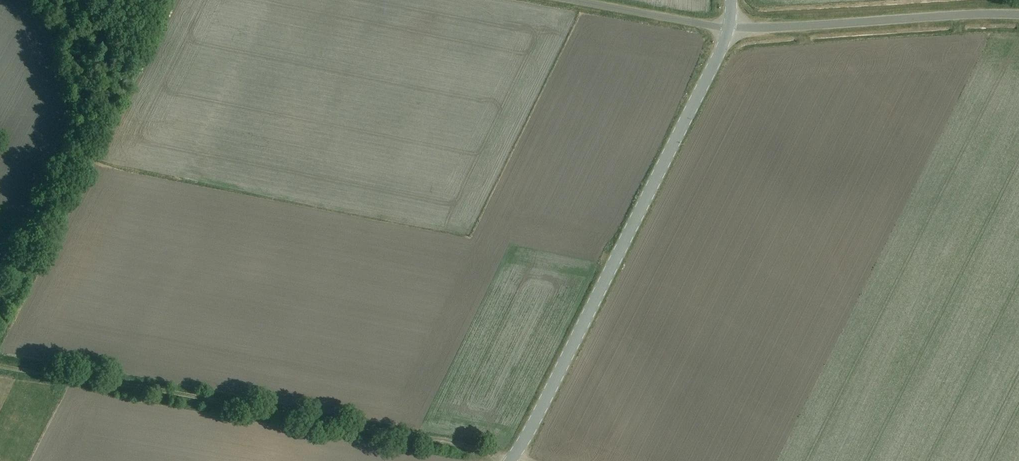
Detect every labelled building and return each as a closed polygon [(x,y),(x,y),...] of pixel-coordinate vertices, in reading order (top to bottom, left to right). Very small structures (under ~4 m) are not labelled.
[(189,174),(195,176),(200,164),(194,162),(189,174)]
